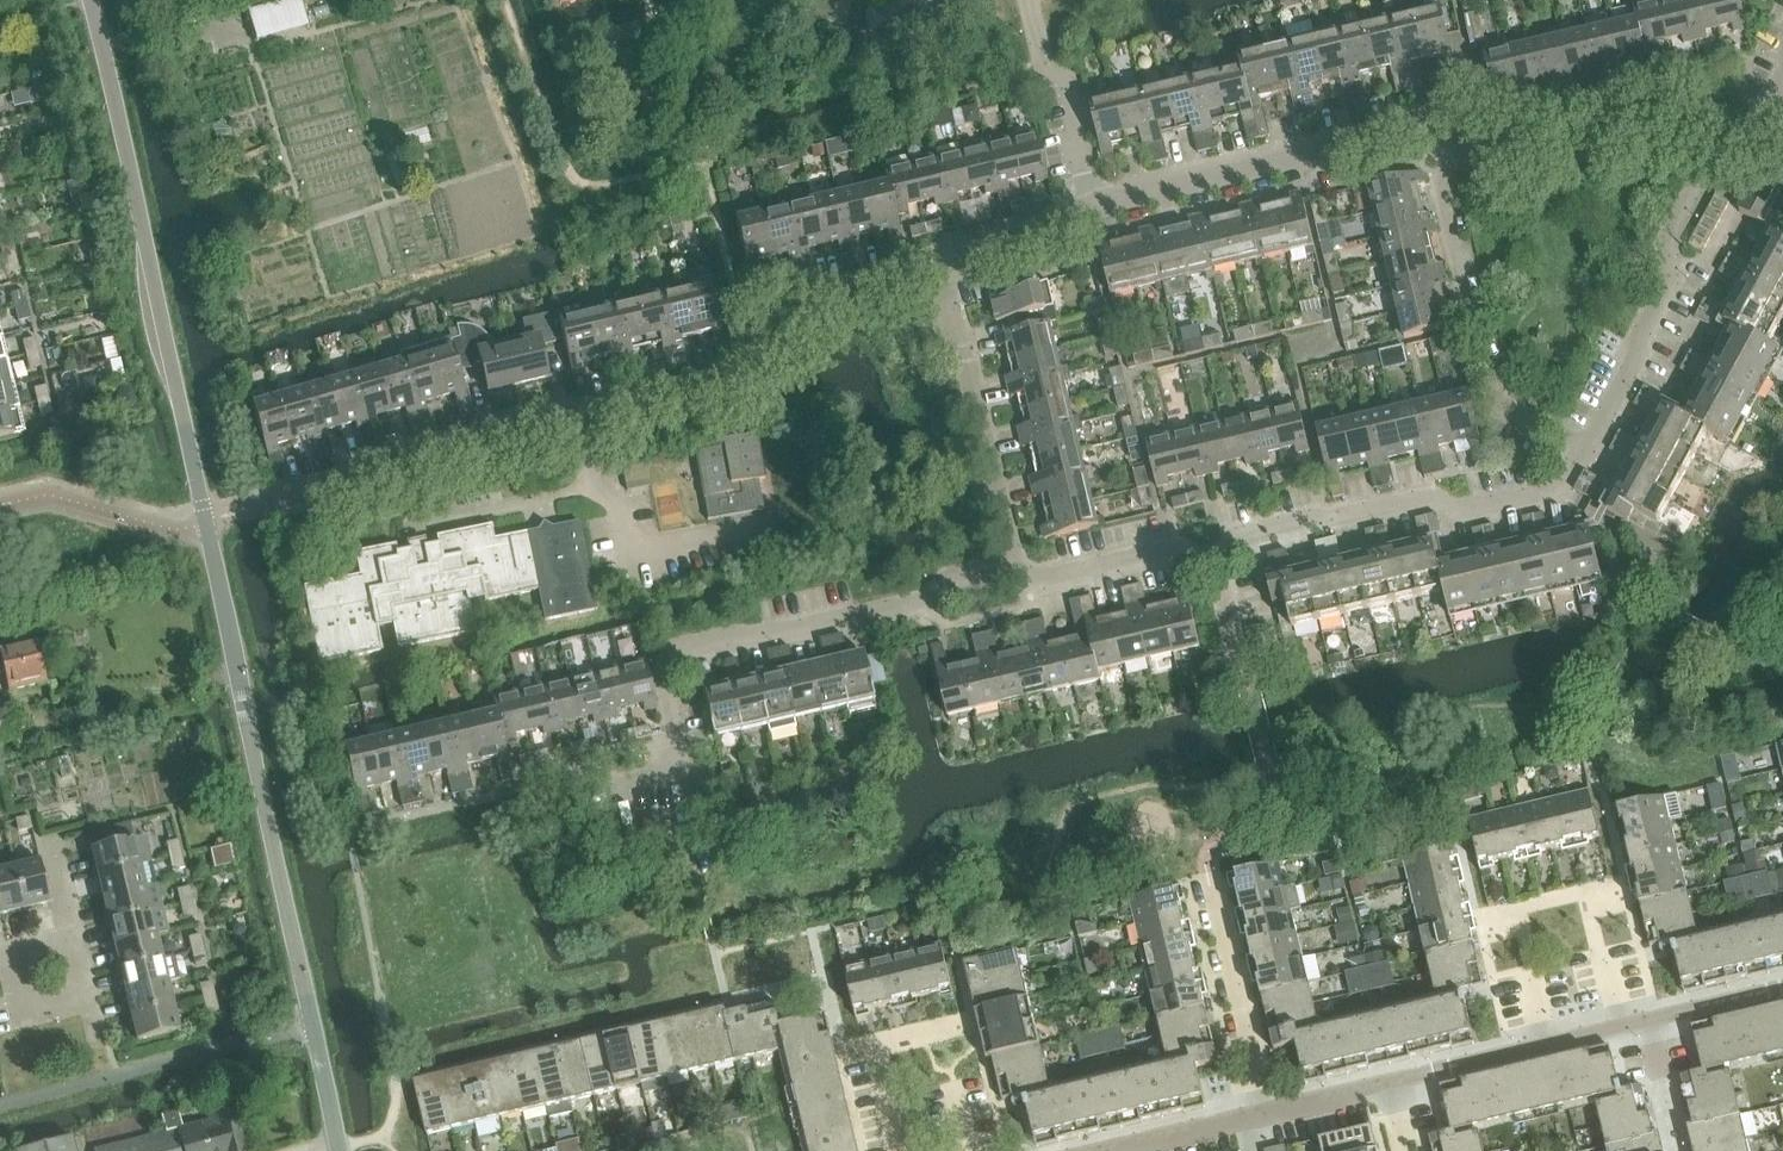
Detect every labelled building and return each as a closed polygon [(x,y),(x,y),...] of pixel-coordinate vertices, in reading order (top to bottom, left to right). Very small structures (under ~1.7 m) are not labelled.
[(248,13),(254,38),(306,24),(300,0),(295,0),(248,13)] [(1656,44),(1669,41),(1659,0),(1634,6),(1637,20),(1638,20),(1646,54),(1658,51),(1656,44)] [(1659,0),(1669,41),(1683,38),(1685,45),(1696,42),(1686,0),(1660,0),(1659,0)] [(1720,29),(1713,0),(1686,0),(1696,42),(1708,39),(1706,32),(1720,29)] [(1720,29),(1733,26),(1735,33),(1747,30),(1740,0),(1713,0),(1720,29)] [(1442,7),(1416,14),(1427,61),(1442,57),(1448,83),(1459,80),(1442,7)] [(1412,64),(1427,61),(1416,14),(1391,20),(1408,92),(1418,90),(1412,64)] [(1479,15),(1466,17),(1472,44),(1485,42),(1479,15)] [(1391,20),(1366,25),(1377,72),(1392,69),(1398,94),(1408,92),(1391,20)] [(1637,20),(1612,26),(1622,71),(1637,67),(1643,93),(1655,90),(1646,54),(1638,20),(1637,20)] [(26,25),(22,32),(24,42),(39,38),(36,22),(26,25)] [(1362,76),(1377,72),(1366,25),(1341,31),(1358,104),(1368,101),(1362,76)] [(1612,26),(1587,32),(1603,102),(1614,100),(1608,74),(1622,71),(1612,26)] [(1341,31),(1315,37),(1327,84),(1342,81),(1348,106),(1358,104),(1341,31)] [(1587,32),(1562,38),(1572,83),(1587,79),(1593,105),(1603,102),(1587,32)] [(1312,88),(1327,84),(1315,37),(1290,43),(1308,116),(1318,113),(1312,88)] [(1562,38),(1537,44),(1553,114),(1564,112),(1558,86),(1572,83),(1562,38)] [(1290,43),(1265,49),(1277,96),(1291,93),(1297,118),(1308,116),(1290,43)] [(1537,44),(1512,50),(1522,95),(1537,91),(1543,117),(1553,114),(1537,44)] [(1740,47),(1725,51),(1727,61),(1742,57),(1740,47)] [(1271,137),(1262,100),(1277,96),(1265,49),(1239,56),(1242,67),(1243,67),(1260,139),(1271,137)] [(1522,95),(1512,50),(1485,56),(1502,126),(1513,124),(1507,98),(1522,95)] [(1725,51),(1709,54),(1712,64),(1727,61),(1725,51)] [(1690,59),(1675,62),(1677,73),(1692,69),(1690,59)] [(44,62),(30,65),(32,74),(46,71),(44,62)] [(1675,62),(1659,66),(1662,76),(1677,73),(1675,62)] [(1242,67),(1217,73),(1228,120),(1243,116),(1249,142),(1260,139),(1243,67),(1242,67)] [(1213,123),(1228,120),(1217,73),(1192,79),(1209,151),(1220,149),(1213,123)] [(1192,79),(1167,85),(1178,132),(1193,128),(1199,154),(1209,151),(1192,79)] [(51,85),(29,90),(32,103),(54,98),(51,85)] [(1163,135),(1178,132),(1167,85),(1142,91),(1159,163),(1169,161),(1163,135)] [(1159,163),(1142,91),(1117,97),(1128,144),(1143,140),(1149,166),(1159,163)] [(1119,173),(1113,147),(1128,144),(1117,97),(1090,103),(1108,175),(1119,173)] [(1036,133),(1011,139),(1021,180),(1033,177),(1035,184),(1048,180),(1037,137),(1036,133)] [(1011,139),(985,145),(996,193),(1008,190),(1006,183),(1021,180),(1011,139)] [(825,145),(811,148),(814,158),(827,155),(825,145)] [(985,145),(960,151),(970,192),(983,188),(985,195),(996,193),(985,145)] [(960,151),(935,157),(946,205),(958,202),(956,195),(970,192),(960,151)] [(935,157),(909,163),(919,204),(933,200),(935,207),(946,205),(935,157)] [(908,214),(906,207),(919,204),(909,163),(884,169),(887,183),(888,183),(896,217),(908,214)] [(78,165),(69,167),(72,180),(81,178),(78,165)] [(1423,173),(1369,186),(1362,188),(1364,196),(1371,195),(1375,212),(1422,201),(1419,186),(1426,185),(1423,173)] [(887,183),(862,189),(873,234),(887,230),(893,256),(905,253),(896,217),(888,183),(887,183)] [(864,263),(858,237),(873,234),(862,189),(837,195),(854,265),(864,263)] [(1720,189),(1715,199),(1729,206),(1734,196),(1720,189)] [(1277,207),(1288,253),(1306,249),(1308,256),(1316,254),(1315,247),(1302,193),(1290,196),(1292,203),(1277,207)] [(837,195),(812,201),(822,246),(837,242),(843,268),(854,265),(837,195)] [(1040,198),(1025,202),(1027,212),(1043,208),(1040,198)] [(1715,199),(1710,208),(1723,215),(1729,206),(1715,199)] [(812,201),(787,207),(804,277),(814,275),(808,249),(822,246),(812,201)] [(1380,231),(1373,232),(1374,239),(1435,225),(1433,214),(1426,216),(1422,201),(1375,212),(1380,231)] [(1760,224),(1768,229),(1769,227),(1774,218),(1775,216),(1766,211),(1747,201),(1740,213),(1757,222),(1760,224)] [(1025,202),(1010,205),(1012,215),(1027,212),(1025,202)] [(1288,253),(1277,207),(1262,210),(1261,203),(1250,206),(1265,266),(1272,265),(1270,258),(1288,253)] [(1324,205),(1312,207),(1317,226),(1329,223),(1324,205)] [(1250,206),(1240,208),(1242,215),(1227,218),(1238,265),(1256,261),(1258,268),(1265,266),(1250,206)] [(787,207),(762,213),(772,257),(787,254),(793,280),(804,277),(787,207)] [(1710,208),(1705,218),(1718,225),(1723,215),(1710,208)] [(975,214),(977,224),(992,220),(990,210),(975,214)] [(758,261),(772,257),(762,213),(735,219),(752,289),(764,286),(758,261)] [(975,214),(959,217),(962,227),(977,224),(975,214)] [(1211,215),(1200,217),(1215,278),(1222,277),(1220,270),(1238,265),(1227,218),(1212,222),(1211,215)] [(680,217),(669,219),(672,235),(684,233),(680,217)] [(1190,220),(1192,227),(1177,230),(1188,277),(1206,273),(1208,280),(1215,278),(1200,217),(1190,220)] [(1629,566),(1635,591),(1683,580),(1700,548),(1658,525),(1708,433),(1728,445),(1779,352),(1769,346),(1782,320),(1782,223),(1774,218),(1769,227),(1776,231),(1725,324),(1736,330),(1687,420),(1666,409),(1616,500),(1608,495),(1601,508),(1629,523),(1630,522),(1686,552),(1676,571),(1643,579),(1639,563),(1629,566)] [(1705,218),(1699,227),(1713,235),(1718,225),(1705,218)] [(940,222),(925,225),(927,236),(942,232),(940,222)] [(1760,224),(1757,222),(1752,230),(1763,237),(1714,329),(1725,335),(1685,407),(1665,396),(1612,487),(1603,483),(1592,503),(1598,506),(1601,508),(1608,495),(1616,500),(1666,409),(1687,420),(1736,330),(1725,324),(1776,231),(1769,227),(1768,229),(1760,224)] [(1329,223),(1317,226),(1321,245),(1333,242),(1329,223)] [(925,225),(909,229),(912,239),(927,236),(925,225)] [(1435,225),(1374,239),(1376,246),(1383,245),(1387,262),(1434,251),(1431,236),(1438,235),(1435,225)] [(1170,282),(1188,277),(1177,230),(1162,234),(1161,227),(1150,229),(1165,290),(1172,289),(1170,282)] [(1699,227),(1694,237),(1708,244),(1713,235),(1699,227)] [(1140,232),(1142,239),(1127,242),(1138,289),(1156,285),(1158,292),(1165,290),(1150,229),(1140,232)] [(1694,237),(1689,246),(1703,254),(1708,244),(1694,237)] [(1138,289),(1127,242),(1112,246),(1111,239),(1099,241),(1112,296),(1138,289)] [(13,245),(0,248),(4,262),(16,259),(13,245)] [(102,246),(90,248),(93,263),(105,261),(102,246)] [(1392,281),(1385,282),(1386,289),(1447,275),(1445,264),(1438,266),(1434,251),(1387,262),(1392,281)] [(1730,254),(1725,264),(1742,273),(1747,264),(1730,254)] [(1336,255),(1324,257),(1329,276),(1341,273),(1336,255)] [(16,259),(4,262),(7,276),(19,273),(16,259)] [(1725,264),(1720,273),(1737,282),(1742,273),(1725,264)] [(1341,273),(1329,276),(1333,295),(1345,292),(1341,273)] [(1443,287),(1450,285),(1447,275),(1386,289),(1388,296),(1395,295),(1399,312),(1446,301),(1443,287)] [(712,283),(685,289),(697,336),(711,332),(717,358),(729,355),(712,283)] [(1035,286),(1036,288),(993,303),(998,323),(1026,316),(1029,329),(1058,323),(1059,322),(1049,283),(1040,286),(1040,284),(1035,286)] [(685,289),(660,295),(678,367),(688,365),(682,340),(697,336),(685,289)] [(24,292),(12,295),(15,309),(27,306),(24,292)] [(660,295),(635,301),(647,348),(661,345),(667,370),(678,367),(660,295)] [(608,298),(583,304),(596,360),(611,356),(617,382),(628,379),(610,307),(608,298)] [(1105,299),(1085,304),(1088,315),(1107,311),(1105,299)] [(1706,300),(1700,309),(1717,318),(1722,309),(1706,300)] [(647,348),(635,301),(610,307),(628,379),(638,377),(632,352),(647,348)] [(1403,331),(1396,332),(1398,340),(1459,326),(1457,314),(1450,316),(1446,301),(1399,312),(1403,331)] [(582,363),(596,360),(583,304),(557,310),(576,392),(588,389),(582,363)] [(1348,305),(1336,307),(1341,326),(1353,324),(1348,305)] [(27,306),(15,309),(18,323),(30,320),(27,306)] [(1700,309),(1695,318),(1712,327),(1717,318),(1700,309)] [(1322,312),(1303,316),(1306,328),(1325,323),(1322,312)] [(533,319),(534,321),(523,324),(527,340),(508,345),(518,385),(548,378),(541,347),(556,344),(549,315),(533,319)] [(1303,316),(1284,321),(1287,332),(1306,328),(1303,316)] [(1110,318),(1098,321),(1103,340),(1114,337),(1110,318)] [(1053,332),(1060,331),(1058,323),(1029,329),(997,337),(1000,348),(1007,347),(1010,362),(1057,351),(1053,332)] [(1272,323),(1253,328),(1256,340),(1275,335),(1272,323)] [(1353,324),(1341,326),(1346,345),(1357,342),(1353,324)] [(518,385),(508,345),(492,348),(491,344),(489,340),(486,336),(483,333),(479,331),(476,329),(471,327),(467,326),(462,326),(458,327),(457,326),(466,365),(481,361),(488,392),(518,385)] [(1253,328),(1234,332),(1237,344),(1256,340),(1253,328)] [(1222,335),(1203,340),(1206,351),(1224,347),(1222,335)] [(0,338),(0,362),(8,361),(3,337),(0,338)] [(1114,337),(1103,340),(1107,359),(1119,356),(1114,337)] [(473,416),(458,365),(450,338),(424,345),(440,398),(454,394),(462,419),(473,416)] [(35,340),(23,343),(26,356),(38,353),(35,340)] [(1203,340),(1184,344),(1187,356),(1206,351),(1203,340)] [(425,403),(440,398),(424,345),(399,352),(402,362),(422,431),(432,428),(425,403)] [(1415,345),(1405,347),(1407,356),(1417,354),(1415,345)] [(1257,346),(1246,349),(1249,359),(1259,357),(1257,346)] [(1172,347),(1153,352),(1156,363),(1174,359),(1172,347)] [(1057,351),(1010,362),(1014,376),(1007,378),(1009,388),(1070,374),(1069,367),(1062,369),(1057,351)] [(1153,352),(1134,356),(1137,368),(1156,363),(1153,352)] [(1378,352),(1365,356),(1369,368),(1382,365),(1378,352)] [(1691,352),(1686,361),(1703,370),(1708,361),(1691,352)] [(38,353),(26,356),(29,370),(42,367),(38,353)] [(1233,354),(1223,356),(1225,365),(1235,363),(1233,354)] [(0,362),(0,387),(14,384),(8,361),(0,362)] [(1686,361),(1681,371),(1698,380),(1703,370),(1686,361)] [(402,362),(377,369),(390,413),(405,409),(412,434),(422,431),(402,362)] [(1122,368),(1110,371),(1115,390),(1126,387),(1122,368)] [(377,369),(353,376),(373,445),(383,442),(376,417),(390,413),(377,369)] [(1069,401),(1065,383),(1072,381),(1070,374),(1009,388),(1012,399),(1019,397),(1022,412),(1069,401)] [(116,376),(99,380),(101,389),(118,385),(116,376)] [(353,376),(328,383),(341,427),(355,423),(363,448),(373,445),(353,376)] [(326,431),(341,427),(328,383),(303,390),(323,460),(334,457),(326,431)] [(0,387),(0,412),(19,408),(14,384),(0,387)] [(46,387),(34,390),(37,404),(50,401),(46,387)] [(1126,387),(1115,390),(1119,409),(1131,406),(1126,387)] [(1645,387),(1640,396),(1657,405),(1662,396),(1645,387)] [(303,390),(278,397),(291,442),(306,437),(313,463),(323,460),(303,390)] [(1444,399),(1454,444),(1469,440),(1475,466),(1476,466),(1487,463),(1480,434),(1470,393),(1444,399)] [(1640,396),(1635,405),(1652,415),(1657,405),(1640,396)] [(284,471),(277,446),(291,442),(278,397),(253,405),(265,448),(273,474),(284,471)] [(1444,399),(1419,405),(1435,475),(1446,473),(1440,447),(1454,444),(1444,399)] [(50,401),(37,404),(41,418),(53,415),(50,401)] [(1022,412),(1026,426),(1019,428),(1021,438),(1082,424),(1081,417),(1074,419),(1069,401),(1022,412)] [(1273,410),(1283,451),(1296,448),(1298,455),(1311,452),(1299,404),(1273,410)] [(1419,405),(1394,411),(1404,456),(1419,452),(1425,478),(1435,475),(1419,405)] [(25,433),(19,408),(0,412),(0,439),(25,433)] [(1269,454),(1283,451),(1273,410),(1248,416),(1259,464),(1271,461),(1269,454)] [(1390,459),(1404,456),(1394,411),(1369,417),(1385,487),(1396,485),(1390,459)] [(1248,416),(1222,422),(1232,463),(1246,460),(1248,466),(1259,464),(1248,416)] [(1369,417),(1344,423),(1354,467),(1369,464),(1375,490),(1385,487),(1369,417)] [(1134,418),(1122,421),(1127,440),(1138,437),(1134,418)] [(1219,466),(1232,463),(1222,422),(1197,428),(1208,476),(1221,473),(1219,466)] [(1344,423),(1317,429),(1334,499),(1346,497),(1340,471),(1354,467),(1344,423)] [(1082,424),(1021,438),(1024,449),(1031,447),(1034,462),(1081,451),(1077,433),(1084,431),(1082,424)] [(1197,428),(1172,434),(1181,475),(1196,471),(1197,478),(1208,476),(1197,428)] [(1620,432),(1615,441),(1632,450),(1637,441),(1620,432)] [(708,520),(707,520),(707,521),(765,511),(765,510),(764,510),(759,481),(766,480),(758,436),(758,434),(722,441),(723,448),(695,453),(704,499),(708,520)] [(1169,478),(1181,475),(1172,434),(1146,440),(1158,488),(1171,485),(1169,478)] [(1138,437),(1127,440),(1131,459),(1143,456),(1138,437)] [(1615,441),(1610,451),(1627,460),(1632,450),(1615,441)] [(1038,476),(1031,478),(1033,488),(1094,474),(1093,467),(1086,469),(1081,451),(1034,462),(1038,476)] [(626,467),(630,488),(651,484),(647,463),(626,467)] [(1146,468),(1134,471),(1139,490),(1150,487),(1146,468)] [(1303,468),(1288,472),(1290,482),(1305,479),(1303,468)] [(1585,471),(1580,481),(1597,490),(1602,480),(1585,471)] [(1288,472),(1272,476),(1275,486),(1290,482),(1288,472)] [(1089,483),(1096,481),(1094,474),(1033,488),(1036,499),(1043,497),(1046,512),(1093,501),(1089,483)] [(1253,480),(1238,484),(1240,494),(1255,491),(1253,480)] [(1580,481),(1575,490),(1592,499),(1597,490),(1580,481)] [(1238,484),(1222,488),(1225,498),(1240,494),(1238,484)] [(1150,487),(1139,490),(1143,509),(1155,506),(1150,487)] [(1203,492),(1187,496),(1190,506),(1205,502),(1203,492)] [(1187,496),(1172,500),(1175,510),(1190,506),(1187,496)] [(1099,527),(1106,525),(1104,517),(1098,519),(1093,501),(1046,512),(1050,527),(1043,528),(1046,540),(1099,527)] [(1544,513),(1534,516),(1538,535),(1549,532),(1544,513)] [(1437,515),(1427,517),(1431,536),(1442,533),(1437,515)] [(1534,516),(1523,518),(1528,537),(1538,535),(1534,516)] [(1427,517),(1416,519),(1421,538),(1431,536),(1427,517)] [(539,591),(538,591),(542,610),(545,622),(597,611),(590,580),(579,522),(553,528),(544,522),(543,522),(538,531),(527,533),(539,591)] [(1440,568),(1591,532),(1591,528),(1590,525),(1447,559),(1440,535),(1281,573),(1282,577),(1283,581),(1434,545),(1440,568)] [(1494,525),(1484,528),(1488,546),(1498,544),(1494,525)] [(398,649),(475,633),(474,625),(469,602),(484,599),(485,602),(538,591),(539,591),(527,533),(494,540),(492,526),(437,537),(438,546),(408,552),(398,554),(396,545),(355,553),(360,576),(304,587),(320,665),(383,652),(378,626),(393,623),(398,649)] [(1387,526),(1377,529),(1381,547),(1391,545),(1387,526)] [(1484,528),(1473,530),(1477,549),(1488,546),(1484,528)] [(1377,529),(1366,531),(1371,550),(1381,547),(1377,529)] [(1264,625),(1249,629),(1259,671),(1300,661),(1293,628),(1444,592),(1450,615),(1580,584),(1583,598),(1602,594),(1598,580),(1603,579),(1591,532),(1440,568),(1434,545),(1283,581),(1282,577),(1281,573),(1267,576),(1274,606),(1276,605),(1288,652),(1267,657),(1262,636),(1267,635),(1264,625)] [(817,533),(788,540),(790,549),(819,542),(817,533)] [(1337,538),(1326,541),(1331,559),(1341,557),(1337,538)] [(1326,541),(1316,543),(1320,562),(1331,559),(1326,541)] [(1287,550),(1268,555),(1271,565),(1289,560),(1287,550)] [(1178,603),(1163,607),(1175,654),(1201,647),(1184,575),(1172,578),(1178,603)] [(1143,584),(1132,587),(1149,659),(1175,654),(1163,607),(1149,610),(1143,584)] [(1128,615),(1113,618),(1124,665),(1149,659),(1132,587),(1122,589),(1128,615)] [(1093,596),(1081,599),(1098,671),(1099,671),(1124,665),(1113,618),(1099,622),(1093,596)] [(1080,639),(1065,642),(1075,687),(1102,680),(1099,671),(1098,671),(1081,599),(1071,601),(1080,639)] [(1075,687),(1065,642),(1050,646),(1044,620),(1034,622),(1050,693),(1075,687)] [(1029,650),(1015,654),(1025,699),(1050,693),(1034,622),(1023,625),(1029,650)] [(994,632),(984,634),(1000,705),(1025,699),(1015,654),(1000,657),(994,632)] [(831,637),(833,650),(845,647),(842,634),(831,637)] [(979,662),(965,666),(975,710),(1000,705),(984,634),(973,637),(979,662)] [(831,637),(819,640),(822,652),(833,650),(831,637)] [(975,710),(965,666),(950,669),(944,644),(932,647),(949,717),(975,710)] [(6,674),(10,692),(47,684),(37,645),(1,653),(1,655),(0,655),(0,675),(6,674)] [(778,649),(781,662),(792,659),(789,647),(778,649)] [(778,649),(766,652),(769,664),(781,662),(778,649)] [(847,707),(846,707),(849,718),(877,711),(863,654),(862,654),(862,655),(837,661),(837,660),(836,660),(847,707)] [(1343,655),(1329,658),(1331,666),(1345,663),(1343,655)] [(736,659),(725,662),(728,674),(739,671),(736,659)] [(836,660),(835,661),(835,662),(811,667),(810,666),(820,713),(846,707),(847,707),(836,660)] [(645,662),(619,668),(629,708),(643,705),(644,712),(657,709),(650,683),(645,662)] [(809,667),(809,668),(784,673),(784,672),(783,673),(794,719),(820,713),(810,666),(809,667)] [(617,718),(615,711),(629,708),(619,668),(594,673),(605,721),(617,718)] [(594,673),(569,679),(579,720),(592,717),(594,724),(605,721),(594,673)] [(757,679),(767,725),(770,736),(796,730),(794,719),(783,673),(782,673),(783,674),(758,680),(757,679)] [(567,730),(565,723),(579,720),(569,679),(543,685),(555,733),(567,730)] [(756,679),(756,680),(731,686),(731,685),(730,685),(741,731),(767,725),(757,679),(756,679)] [(543,685),(518,691),(527,732),(542,729),(544,736),(555,733),(543,685)] [(704,691),(703,691),(714,738),(741,731),(730,685),(729,685),(730,686),(705,692),(704,691)] [(515,735),(527,732),(518,691),(492,697),(495,710),(496,710),(504,745),(505,745),(517,742),(515,735)] [(514,781),(505,745),(504,745),(496,710),(495,710),(471,716),(482,762),(496,759),(502,784),(514,781)] [(467,766),(482,762),(471,716),(446,723),(463,794),(473,791),(467,766)] [(446,723),(421,729),(431,774),(446,770),(452,796),(463,794),(446,723)] [(634,730),(636,740),(652,737),(649,727),(634,730)] [(421,729),(396,735),(413,805),(423,803),(417,777),(431,774),(421,729)] [(634,730),(619,734),(621,744),(636,740),(634,730)] [(396,735),(370,741),(381,786),(396,782),(402,808),(413,805),(396,735)] [(599,738),(584,742),(586,752),(602,749),(599,738)] [(373,815),(367,789),(381,786),(370,741),(344,747),(361,818),(373,815)] [(584,742),(569,746),(571,756),(586,752),(584,742)] [(549,750),(534,754),(536,764),(552,760),(549,750)] [(534,754),(519,757),(521,768),(536,764),(534,754)] [(1557,766),(1544,769),(1547,781),(1560,778),(1557,766)] [(1739,769),(1725,772),(1727,784),(1741,780),(1739,769)] [(734,771),(722,774),(725,786),(737,784),(734,771)] [(1480,784),(1461,789),(1465,802),(1483,798),(1480,784)] [(1722,784),(1707,788),(1713,812),(1728,808),(1722,784)] [(1589,841),(1601,838),(1589,790),(1564,796),(1577,850),(1590,846),(1589,841)] [(1620,820),(1615,821),(1618,835),(1671,822),(1683,819),(1677,795),(1618,809),(1620,820)] [(1564,796),(1541,802),(1552,850),(1562,847),(1564,853),(1577,850),(1564,796)] [(1542,852),(1552,850),(1541,802),(1517,808),(1530,861),(1543,858),(1542,852)] [(1743,805),(1733,808),(1737,823),(1747,821),(1743,805)] [(1517,808),(1493,813),(1505,861),(1515,859),(1516,864),(1530,861),(1517,808)] [(1493,813),(1469,819),(1481,872),(1496,869),(1494,863),(1505,861),(1493,813)] [(30,817),(16,820),(19,833),(33,829),(30,817)] [(1730,819),(1715,823),(1718,836),(1722,835),(1733,832),(1730,819)] [(1671,822),(1618,835),(1621,848),(1627,847),(1629,857),(1677,846),(1671,822)] [(130,824),(101,831),(105,847),(134,840),(130,824)] [(1733,832),(1722,835),(1724,845),(1736,843),(1733,832)] [(105,847),(92,850),(98,875),(140,865),(141,865),(152,863),(146,837),(134,840),(105,847)] [(179,841),(167,844),(170,858),(182,855),(179,841)] [(1754,841),(1742,844),(1744,855),(1757,852),(1754,841)] [(1629,857),(1632,867),(1626,869),(1629,882),(1683,869),(1677,846),(1629,857)] [(1451,848),(1404,859),(1409,884),(1463,872),(1458,853),(1453,855),(1451,848)] [(182,855),(170,858),(173,872),(185,869),(182,855)] [(1339,860),(1326,863),(1329,877),(1343,874),(1339,860)] [(15,868),(25,910),(50,904),(40,862),(15,868)] [(1765,862),(1747,867),(1750,879),(1767,874),(1765,862)] [(1281,864),(1228,876),(1231,891),(1237,890),(1239,900),(1287,888),(1281,864)] [(140,865),(98,875),(104,898),(146,888),(141,865),(140,865)] [(1742,867),(1728,871),(1731,883),(1745,880),(1742,867)] [(0,872),(0,908),(2,916),(25,910),(15,868),(0,872)] [(1683,869),(1629,882),(1632,895),(1638,894),(1640,904),(1688,893),(1683,869)] [(1463,897),(1459,882),(1465,880),(1463,872),(1409,884),(1410,887),(1398,890),(1402,906),(1414,903),(1415,908),(1463,897)] [(1776,872),(1767,874),(1772,892),(1780,890),(1776,872)] [(1731,883),(1726,884),(1731,906),(1772,896),(1772,892),(1767,874),(1750,879),(1745,880),(1731,883)] [(1343,875),(1327,879),(1331,896),(1347,892),(1343,875)] [(1362,880),(1350,883),(1353,896),(1365,894),(1362,880)] [(146,888),(104,898),(109,922),(163,909),(157,886),(146,888)] [(1181,903),(1186,902),(1183,887),(1130,900),(1135,924),(1183,913),(1181,903)] [(190,888),(178,891),(181,905),(193,902),(190,888)] [(1239,900),(1241,910),(1236,911),(1239,925),(1292,912),(1287,888),(1239,900)] [(1688,893),(1640,904),(1645,926),(1693,914),(1688,893)] [(1463,897),(1415,908),(1421,932),(1474,919),(1470,901),(1464,902),(1463,897)] [(193,902),(181,905),(184,919),(196,916),(193,902)] [(1350,907),(1338,910),(1341,926),(1354,923),(1350,907)] [(163,909),(109,922),(115,946),(157,936),(169,933),(163,909)] [(1292,912),(1239,925),(1242,938),(1248,937),(1250,947),(1298,936),(1292,912)] [(1183,913),(1135,924),(1141,948),(1194,935),(1191,922),(1186,923),(1183,913)] [(1698,936),(1693,914),(1645,926),(1650,947),(1698,936)] [(884,918),(869,921),(872,933),(887,930),(884,918)] [(1474,919),(1421,932),(1426,955),(1474,944),(1472,934),(1477,932),(1474,919)] [(1672,948),(1674,957),(1676,956),(1682,985),(1782,961),(1782,922),(1672,948)] [(1082,923),(1077,924),(1080,937),(1099,933),(1097,926),(1082,923)] [(1341,926),(1339,926),(1343,944),(1358,941),(1354,923),(1341,926)] [(1365,932),(1365,937),(1367,941),(1371,943),(1377,941),(1380,937),(1380,932),(1377,928),(1373,926),(1368,928),(1365,932)] [(1194,935),(1141,948),(1146,971),(1194,960),(1192,950),(1198,949),(1194,935)] [(157,936),(115,946),(121,969),(163,959),(157,936)] [(201,936),(189,939),(192,952),(204,950),(201,936)] [(1253,957),(1247,959),(1250,972),(1304,959),(1298,936),(1250,947),(1253,957)] [(942,944),(918,950),(929,997),(939,995),(940,1001),(955,997),(942,944)] [(1474,944),(1426,955),(1436,998),(1484,987),(1474,944)] [(204,950),(192,952),(195,966),(208,964),(204,950)] [(918,950),(894,955),(907,1009),(920,1006),(918,1000),(929,997),(918,950)] [(1018,951),(965,964),(971,988),(1024,976),(1018,951)] [(1388,952),(1365,957),(1368,969),(1389,964),(1391,964),(1388,952)] [(894,955),(870,961),(882,1009),(891,1006),(893,1012),(907,1009),(894,955)] [(1365,957),(1351,960),(1354,973),(1368,969),(1365,957)] [(1099,958),(1085,961),(1089,975),(1102,972),(1099,958)] [(163,959),(121,969),(126,993),(169,983),(163,959)] [(1304,959),(1250,972),(1253,985),(1259,984),(1261,994),(1309,983),(1304,959)] [(1194,960),(1146,971),(1152,995),(1206,982),(1202,969),(1197,971),(1194,960)] [(870,961),(845,967),(858,1020),(872,1017),(871,1011),(882,1009),(870,961)] [(1354,973),(1347,974),(1352,996),(1394,986),(1389,964),(1368,969),(1354,973)] [(1024,976),(971,988),(976,1012),(1030,999),(1024,976)] [(1106,981),(1091,984),(1093,994),(1108,991),(1106,981)] [(1206,982),(1152,995),(1158,1019),(1206,1008),(1203,997),(1209,996),(1206,982)] [(169,983),(126,993),(132,1017),(174,1007),(169,983)] [(212,983),(200,986),(203,1000),(216,997),(212,983)] [(1309,983),(1261,994),(1266,1016),(1314,1004),(1309,983)] [(216,997),(203,1000),(207,1014),(219,1011),(216,997)] [(1466,1006),(1467,1006),(1465,997),(1295,1038),(1293,1032),(1320,1026),(1314,1004),(1266,1016),(1271,1037),(1275,1051),(1297,1046),(1304,1075),(1473,1035),(1466,1006)] [(1030,999),(976,1012),(982,1036),(1036,1023),(1030,999)] [(773,1020),(780,1018),(776,1001),(768,1003),(769,1005),(750,1009),(762,1057),(780,1053),(773,1020)] [(1703,1072),(1681,1078),(1693,1126),(1693,1127),(1741,1116),(1731,1073),(1782,1061),(1782,1005),(1692,1027),(1703,1072)] [(174,1007),(132,1017),(138,1042),(180,1032),(174,1007)] [(1158,1019),(1163,1041),(1211,1029),(1206,1008),(1158,1019)] [(726,1009),(702,1015),(714,1068),(738,1063),(727,1015),(728,1015),(726,1009)] [(728,1015),(727,1015),(738,1063),(762,1057),(750,1009),(728,1015)] [(827,1014),(781,1025),(781,1023),(780,1024),(810,1150),(859,1150),(827,1014)] [(702,1015),(678,1020),(691,1074),(714,1068),(702,1015)] [(678,1020),(654,1026),(667,1080),(691,1074),(678,1020)] [(993,1058),(1041,1046),(1036,1023),(982,1036),(988,1060),(994,1059),(993,1058)] [(667,1080),(654,1026),(631,1032),(643,1085),(646,1094),(669,1089),(667,1080)] [(1120,1028),(1079,1038),(1084,1059),(1125,1049),(1120,1028)] [(1211,1029),(1163,1041),(1168,1062),(1194,1056),(1196,1061),(1025,1102),(1027,1110),(1028,1110),(1035,1139),(1204,1099),(1198,1070),(1219,1065),(1211,1029)] [(643,1085),(631,1032),(607,1037),(620,1091),(643,1085)] [(607,1037),(583,1043),(596,1096),(620,1091),(607,1037)] [(596,1096),(583,1043),(559,1049),(572,1102),(596,1096)] [(1041,1046),(993,1058),(994,1059),(1004,1101),(1051,1089),(1041,1046)] [(1654,1135),(1643,1087),(1622,1092),(1620,1085),(1619,1085),(1610,1046),(1441,1087),(1443,1096),(1452,1132),(1430,1137),(1433,1150),(1484,1150),(1479,1133),(1597,1105),(1607,1148),(1654,1137),(1654,1135)] [(574,1111),(572,1102),(559,1049),(535,1054),(548,1108),(550,1117),(574,1111)] [(535,1054),(512,1060),(524,1113),(548,1108),(535,1054)] [(512,1060),(488,1066),(501,1119),(524,1113),(512,1060)] [(488,1066),(464,1071),(477,1125),(501,1119),(488,1066)] [(464,1071),(441,1077),(453,1130),(477,1125),(464,1071)] [(441,1077),(416,1083),(429,1136),(453,1130),(441,1077)] [(210,1122),(183,1129),(179,1112),(162,1116),(167,1133),(95,1150),(245,1150),(231,1098),(231,1099),(205,1105),(210,1122)] [(748,1104),(736,1106),(739,1122),(751,1119),(748,1104)] [(1688,1127),(1693,1150),(1699,1150),(1747,1140),(1741,1116),(1693,1127),(1693,1126),(1688,1127)] [(700,1119),(689,1122),(692,1133),(702,1131),(700,1119)] [(653,1126),(654,1129),(657,1142),(668,1139),(664,1123),(653,1126)] [(1377,1143),(1373,1127),(1320,1140),(1322,1150),(1379,1150),(1377,1143)] [(654,1129),(644,1131),(647,1144),(657,1142),(654,1129)] [(1607,1148),(1607,1150),(1664,1150),(1660,1134),(1654,1135),(1654,1137),(1607,1148)] [(631,1138),(622,1140),(624,1149),(633,1147),(631,1138)] [(71,1139),(23,1150),(74,1150),(71,1139)] [(1699,1150),(1749,1150),(1747,1140),(1699,1150)] [(557,1145),(558,1150),(574,1150),(572,1142),(557,1145)]
